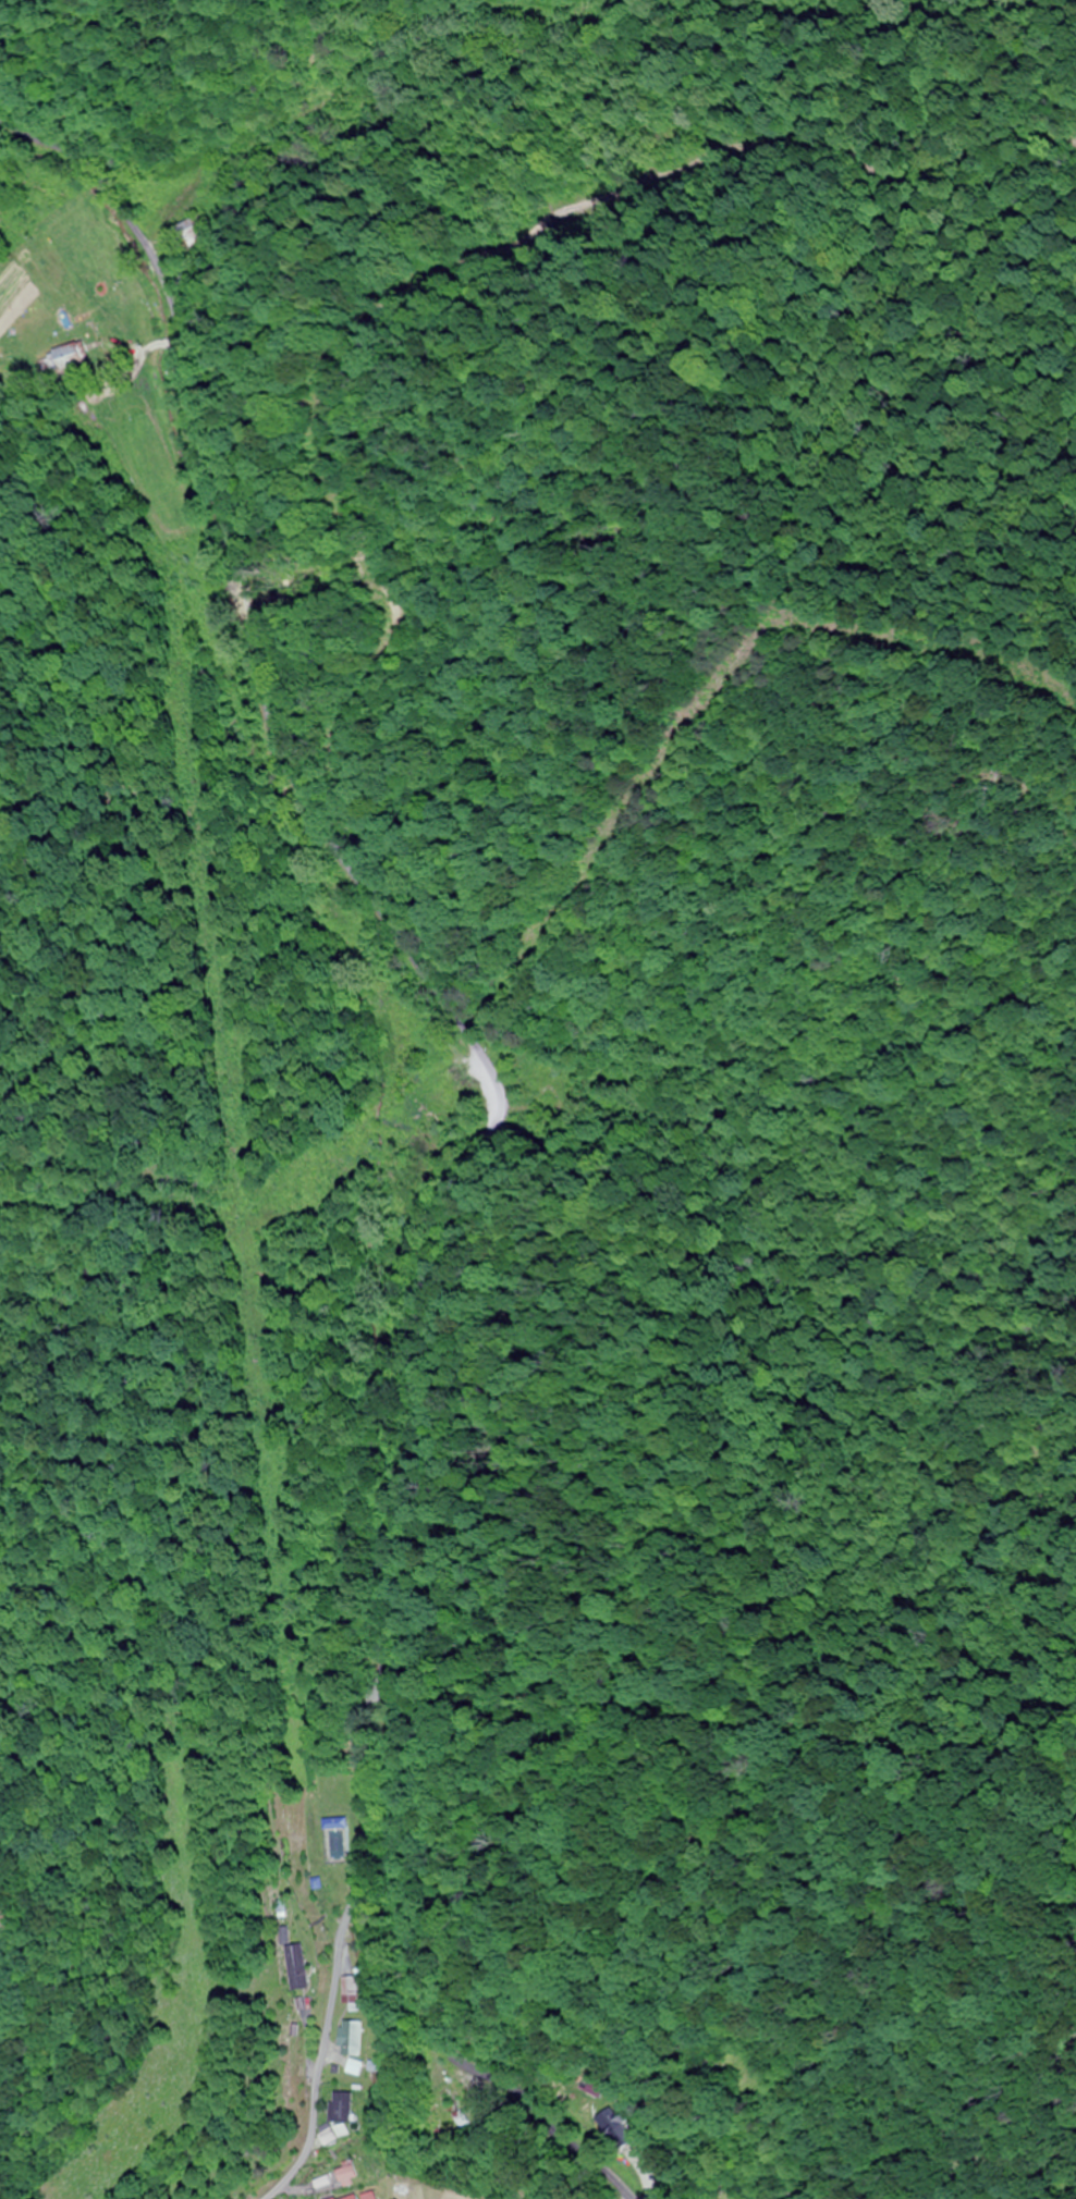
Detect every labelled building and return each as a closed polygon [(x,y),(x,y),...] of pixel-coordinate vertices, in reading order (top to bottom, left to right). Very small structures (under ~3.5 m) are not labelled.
[(211,236),(199,215),(175,229),(187,250),(211,236)] [(40,374),(89,362),(84,344),(36,356),(40,374)] [(348,1829),(348,1820),(326,1820),(326,1829),(348,1829)] [(313,1990),(306,1945),(283,1949),(290,1993),(313,1990)] [(362,1978),(344,1978),(344,2006),(352,2006),(352,2012),(362,2012),(362,1978)] [(364,2023),(342,2023),(342,2056),(364,2056),(364,2023)] [(594,2092),(608,2099),(614,2088),(600,2082),(594,2092)] [(447,2100),(471,2133),(484,2124),(459,2091),(447,2100)] [(334,2124),(356,2124),(356,2094),(334,2094),(334,2124)] [(604,2119),(630,2151),(644,2140),(618,2108),(604,2119)] [(346,2186),(362,2179),(355,2165),(339,2172),(346,2186)]
